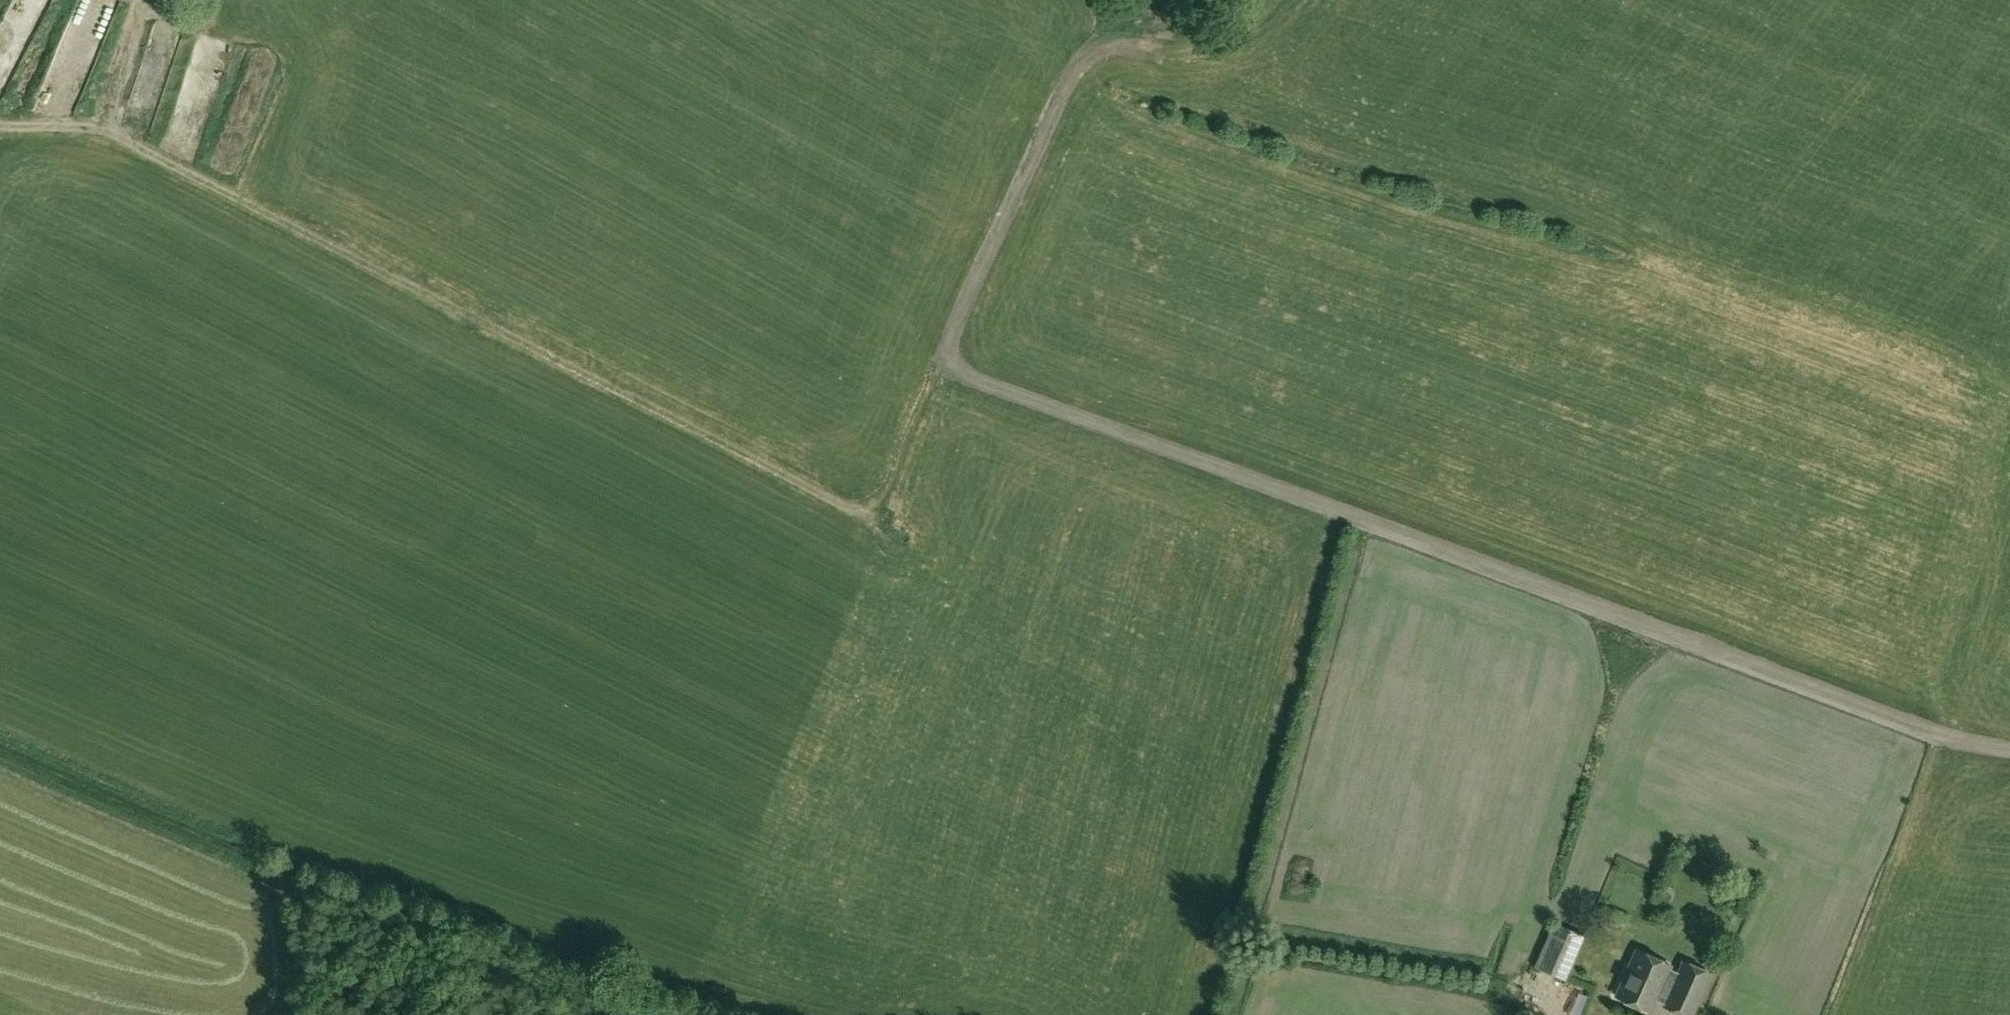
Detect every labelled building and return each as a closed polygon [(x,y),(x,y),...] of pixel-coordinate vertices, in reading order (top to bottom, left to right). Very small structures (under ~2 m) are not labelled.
[(26,63),(42,25),(20,16),(4,55),(26,63)] [(1552,922),(1533,965),(1565,981),(1584,935),(1552,922)] [(1638,947),(1618,993),(1654,1009),(1661,992),(1669,996),(1666,1003),(1694,1014),(1713,971),(1685,958),(1678,974),(1670,970),(1674,963),(1638,947)]
